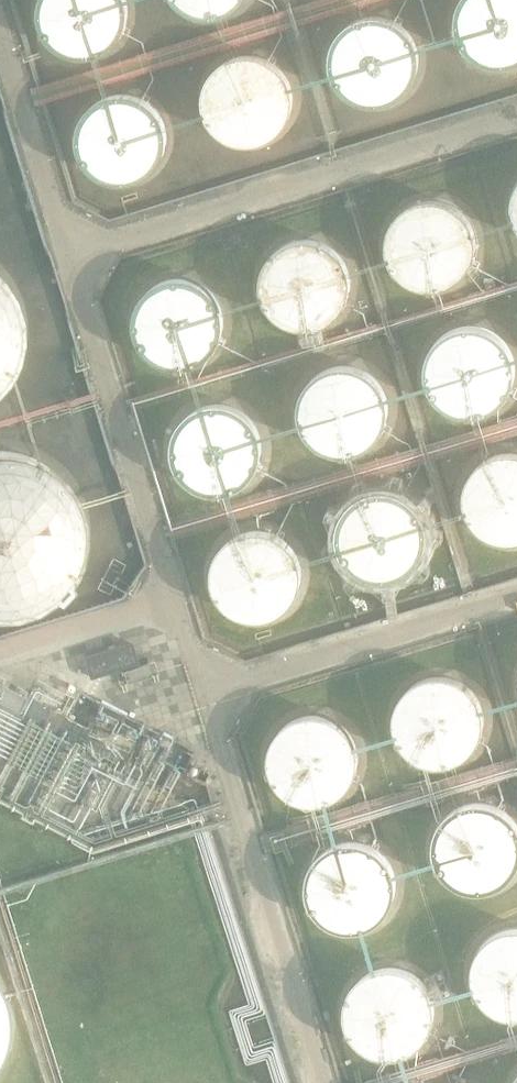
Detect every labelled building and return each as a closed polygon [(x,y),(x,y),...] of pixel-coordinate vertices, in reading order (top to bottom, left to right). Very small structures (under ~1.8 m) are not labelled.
[(134,4),(133,0),(41,0),(41,8),(42,17),(46,25),(50,33),(57,39),(64,44),(72,48),(80,50),(89,50),(98,49),(107,46),(114,42),(121,36),(126,29),(130,21),(133,13),(134,4)] [(188,5),(196,8),(205,10),(214,11),(223,10),(231,7),(239,2),(241,0),(182,0),(188,5)] [(463,2),(461,11),(461,19),(463,28),(466,36),(471,44),(477,50),(484,55),(492,59),(501,61),(510,61),(516,60),(516,0),(463,0),(463,2)] [(424,62),(425,54),(424,45),(422,36),(418,29),(412,22),(405,16),(398,11),(389,8),(381,7),(372,8),(363,10),(355,13),(348,19),(342,25),(337,32),(334,41),(332,49),(332,58),(334,67),(337,75),(342,83),(348,89),(355,94),(363,98),(372,100),(381,100),(390,99),(398,96),(406,92),(412,86),(418,79),(422,71),(424,62)] [(297,103),(298,94),(297,85),(295,77),(291,69),(285,62),(278,56),(271,52),(262,49),(254,48),(245,48),(236,50),(228,54),(221,59),(215,65),(210,73),(207,81),(205,90),(205,98),(207,107),(210,115),(215,123),(221,129),(228,134),(236,138),(245,140),(254,140),(262,139),(271,136),(278,132),(285,126),(291,119),(295,111),(297,103)] [(172,141),(172,132),(172,123),(169,115),(165,107),(160,100),(153,94),(145,90),(137,87),(128,85),(119,86),(111,88),(103,92),(95,97),(89,103),(84,111),(81,119),(79,128),(79,136),(81,145),(84,153),(89,161),(95,167),(103,172),(111,176),(119,178),(128,178),(137,177),(145,174),(153,170),(160,164),(165,157),(169,149),(172,141)] [(479,256),(480,247),(479,238),(477,230),(473,222),(467,215),(460,209),(453,204),(444,202),(436,200),(427,201),(418,203),(410,206),(403,212),(397,218),(392,225),(388,234),(387,242),(387,251),(388,260),(392,268),(396,275),(403,282),(410,287),(418,291),(427,293),(435,293),(444,292),(453,289),(460,285),(467,279),(472,272),(477,264),(479,256)] [(353,294),(354,285),(353,276),(350,267),(346,260),(341,253),(334,247),(326,242),(318,239),(309,238),(300,239),(292,241),(284,244),(276,249),(270,256),(265,263),(262,271),(260,280),(260,289),(262,298),(265,306),(270,313),(276,320),(283,325),(292,329),(300,331),(309,331),(318,330),(326,327),(334,323),(341,317),(346,310),(350,302),(353,294)] [(225,332),(226,323),(225,315),(222,306),(218,298),(213,291),(206,285),(198,281),(190,278),(181,277),(172,277),(164,279),(156,283),(148,288),(142,295),(137,302),(134,310),(132,319),(132,328),(134,336),(137,345),(142,352),(148,358),(156,364),(164,367),(172,369),(181,370),(190,369),(198,366),(206,361),(213,355),(218,348),(222,341),(225,332)] [(16,327),(14,314),(10,301),(4,289),(0,283),(0,380),(2,378),(9,366),(13,354),(16,340),(16,327)] [(516,380),(516,371),(516,363),(514,354),(510,346),(504,339),(497,333),(490,329),(481,326),(472,325),(464,325),(455,327),(447,331),(440,336),(434,343),(429,350),(425,358),(424,367),(424,376),(426,384),(429,393),(434,400),(440,407),(447,412),(455,415),(464,417),(473,418),(481,417),(490,414),(497,409),(504,403),(510,396),(514,389),(516,380)] [(389,420),(390,411),(389,402),(386,394),(382,386),(377,379),(370,373),(363,369),(354,366),(345,364),(337,365),(328,367),(320,371),(313,376),(306,382),(302,389),(298,398),(297,406),(297,415),(298,424),(302,432),(306,440),(313,446),(320,451),(328,455),(336,457),(345,457),(354,456),(362,453),(370,449),(377,443),(382,436),(386,428),(389,420)] [(263,457),(263,448),(263,439),(260,431),(256,423),(251,416),(244,410),(236,406),(228,403),(219,402),(210,402),(201,404),(193,408),(186,413),(180,419),(175,427),(172,435),(170,444),(170,453),(172,461),(175,469),(180,477),(186,483),(194,488),(202,492),(210,494),(219,495),(228,493),(236,490),(244,486),(251,480),(256,473),(260,465),(263,457)] [(80,531),(79,518),(76,505),(71,493),(64,482),(56,472),(46,464),(35,457),(23,452),(10,449),(0,448),(0,613),(10,612),(23,609),(35,605),(46,598),(56,589),(64,579),(71,568),(76,556),(79,544),(80,531)] [(510,453),(502,453),(493,455),(485,459),(478,464),(472,471),(467,478),(463,486),(462,495),(462,504),(463,512),(467,521),(471,528),(478,534),(485,540),(493,543),(501,545),(510,546),(516,545),(516,454),(510,453)] [(426,546),(427,537),(426,528),(423,520),(419,512),(414,505),(407,499),(400,495),(391,492),(382,491),(373,491),(365,493),(357,497),(350,502),(343,508),(339,516),(335,524),(334,533),(334,542),(335,550),(339,559),(344,566),(350,572),(357,578),(365,581),(374,583),(382,584),(391,582),(400,580),(407,575),(414,569),(419,562),(423,555),(426,546)] [(301,585),(302,576),(301,567),(299,559),(295,551),(289,544),(283,538),(275,534),(267,531),(258,529),(249,530),(240,532),(232,536),(225,541),(219,547),(214,555),(211,563),(209,572),(209,580),(211,589),(214,597),(219,605),(225,611),(232,616),(240,620),(249,622),(258,622),(267,621),(275,618),(283,614),(289,608),(295,601),(299,593),(301,585)] [(83,657),(90,679),(139,663),(132,641),(83,657)] [(484,722),(485,714),(484,705),(482,696),(478,688),(472,681),(466,676),(458,671),(449,668),(441,667),(432,667),(423,669),(415,673),(408,678),(402,685),(397,692),(394,700),(392,709),(392,718),(394,727),(397,735),(402,742),(408,749),(415,754),(423,757),(432,759),(441,760),(449,759),(458,756),(465,751),(472,746),(478,739),(482,731),(484,722)] [(101,677),(104,687),(114,683),(111,674),(101,677)] [(358,762),(359,753),(358,744),(355,736),(351,728),(346,721),(339,715),(332,711),(323,708),(314,707),(306,707),(297,709),(289,713),(282,718),(275,724),(271,732),(267,740),(266,749),(266,757),(267,766),(271,774),(275,782),(281,788),(289,793),(297,797),(305,799),(314,800),(323,798),(331,795),(339,791),(346,785),(351,778),(355,770),(358,762)] [(512,811),(505,805),(497,801),(489,798),(480,797),(471,797),(463,799),(455,803),(447,808),(441,814),(437,822),(433,830),(432,839),(432,848),(433,856),(437,864),(441,872),(447,878),(455,883),(463,887),(471,889),(480,890),(489,888),(497,885),(505,881),(512,875),(516,869),(516,818),(512,811)] [(395,891),(396,883),(395,874),(393,865),(388,858),(383,851),(376,845),(369,840),(360,837),(351,836),(343,836),(334,839),(326,842),(319,847),(313,854),(308,861),(304,869),(303,878),(303,887),(304,896),(308,904),(312,911),(318,918),(326,923),(334,926),(342,929),(351,929),(360,928),(368,925),(376,921),(383,915),(388,908),(392,900),(395,891)] [(511,923),(502,925),(494,928),(487,934),(481,940),(476,947),(473,956),(471,964),(471,973),(473,982),(476,990),(481,997),(487,1004),(494,1009),(502,1013),(511,1015),(516,1015),(516,922),(511,923)] [(435,1017),(435,1008),(435,999),(432,991),(428,983),(423,976),(416,970),(408,966),(400,963),(391,962),(382,962),(374,964),(365,968),(358,973),(352,979),(347,987),(344,995),(342,1004),(342,1012),(344,1021),(347,1029),(352,1037),(358,1043),(365,1048),(373,1052),(382,1054),(391,1055),(400,1053),(408,1050),(416,1046),(422,1040),(428,1033),(432,1025),(435,1017)] [(12,1020),(11,1007),(8,995),(3,983),(0,978),(0,1063),(3,1058),(8,1046),(11,1033),(12,1020)]
